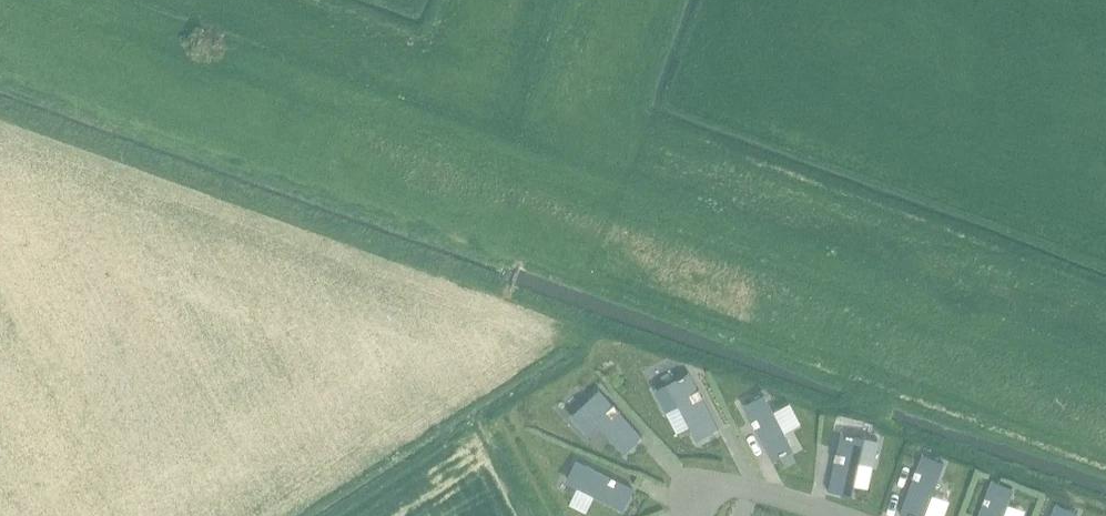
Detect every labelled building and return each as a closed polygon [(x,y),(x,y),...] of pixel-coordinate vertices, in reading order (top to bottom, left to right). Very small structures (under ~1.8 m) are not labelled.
[(656,389),(655,389),(666,412),(667,411),(667,409),(678,403),(690,425),(696,438),(716,428),(717,429),(718,428),(703,398),(704,397),(703,396),(702,396),(699,391),(700,390),(699,388),(698,389),(689,372),(688,372),(689,374),(685,376),(684,375),(677,379),(677,380),(657,390),(656,389)] [(575,418),(574,419),(592,438),(593,437),(591,436),(601,427),(627,455),(644,440),(645,441),(646,440),(624,416),(624,415),(623,413),(622,414),(618,410),(619,409),(617,407),(617,408),(603,393),(602,394),(603,395),(584,412),(584,411),(579,416),(580,416),(576,419),(575,418)] [(744,404),(743,404),(752,420),(751,421),(752,422),(753,422),(755,426),(754,427),(755,428),(756,428),(773,461),(774,460),(773,458),(780,455),(781,456),(788,452),(788,451),(792,448),(783,431),(773,411),(764,394),(745,405),(744,404)] [(835,461),(828,490),(829,490),(830,489),(852,493),(854,484),(859,460),(872,463),(872,465),(873,465),(879,440),(878,439),(877,441),(854,436),(855,435),(846,433),(846,434),(842,433),(842,432),(841,431),(837,452),(835,452),(835,454),(836,454),(835,459),(834,458),(833,460),(835,461)] [(899,512),(901,513),(902,511),(909,514),(909,515),(911,515),(923,515),(943,462),(923,454),(923,453),(922,453),(899,512)] [(577,462),(568,479),(591,491),(590,492),(622,508),(624,508),(623,507),(632,488),(632,489),(632,488),(633,489),(633,488),(577,462)] [(979,515),(1003,515),(1008,503),(1014,488),(1013,487),(1012,488),(1011,488),(994,481),(993,481),(993,480),(992,479),(992,481),(986,497),(985,497),(984,498),(985,498),(984,502),(983,502),(982,503),(984,503),(979,515)] [(1078,512),(1057,504),(1057,503),(1056,503),(1051,515),(1076,515),(1078,512)]
